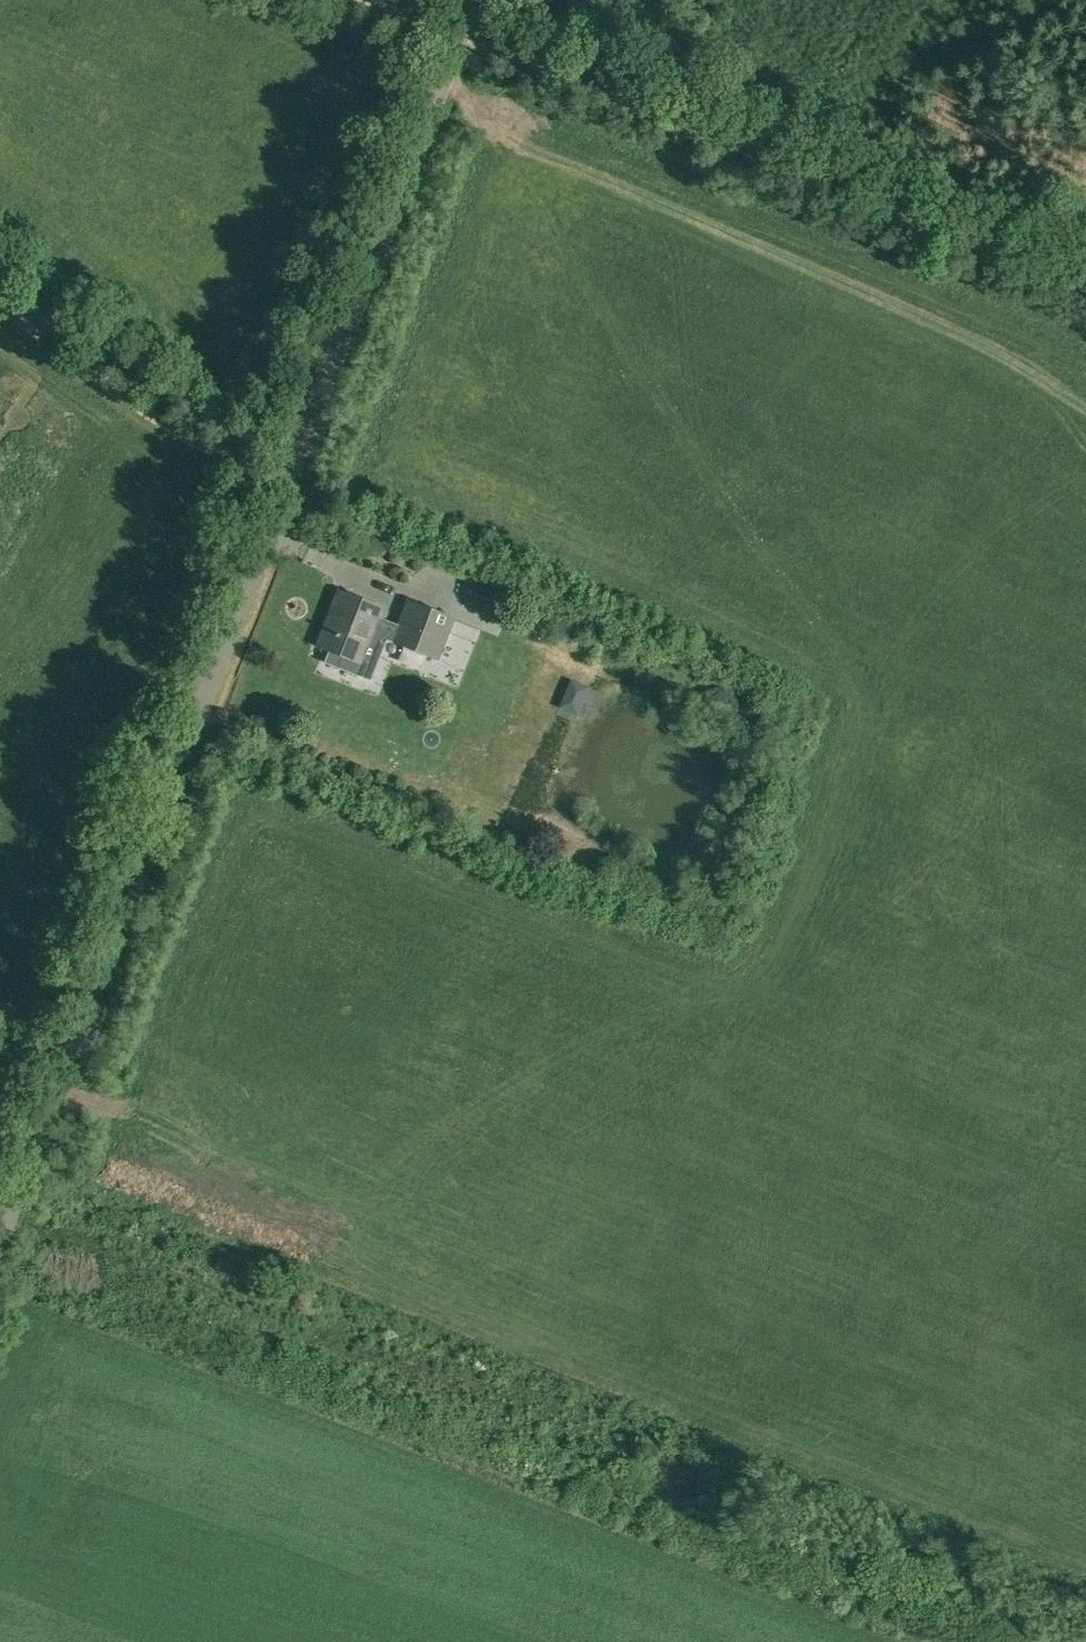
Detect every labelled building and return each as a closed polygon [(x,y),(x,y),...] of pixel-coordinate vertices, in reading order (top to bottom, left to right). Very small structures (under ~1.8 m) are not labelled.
[(382,607),(340,591),(318,646),(360,663),(373,631),(395,639),(394,641),(436,658),(452,617),(409,600),(399,627),(377,619),(382,607)]
